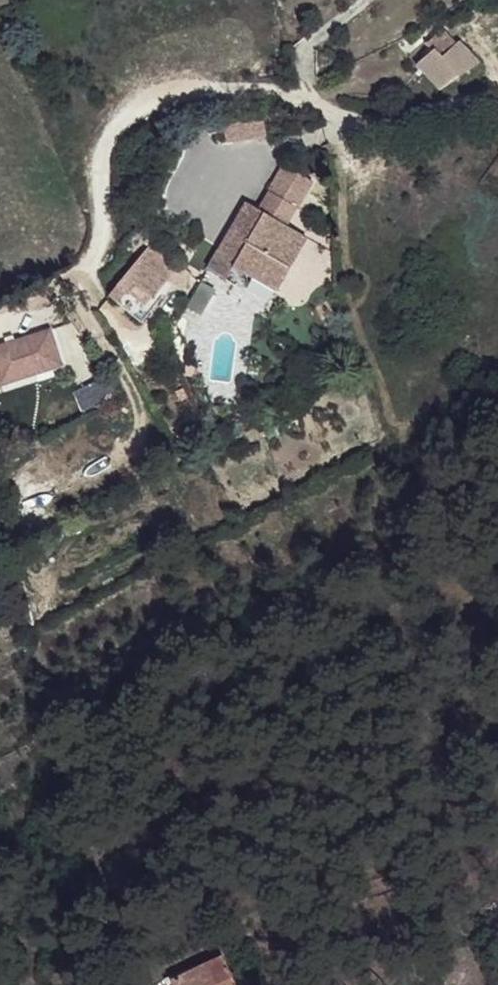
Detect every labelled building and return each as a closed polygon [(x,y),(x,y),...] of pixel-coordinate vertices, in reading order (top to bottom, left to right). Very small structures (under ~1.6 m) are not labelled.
[(434,54),(425,45),(408,61),(419,71),(434,54)] [(457,46),(443,62),(460,78),(478,66),(457,46)] [(443,62),(434,54),(419,71),(441,92),(460,78),(443,62)] [(311,180),(284,163),(268,192),(296,208),(311,180)] [(296,208),(268,192),(258,208),(286,225),(296,208)] [(258,208),(248,203),(208,271),(225,281),(233,267),(240,272),(274,291),(288,265),(281,260),(298,232),(286,225),(258,208)] [(304,236),(298,232),(281,260),(288,265),(304,236)] [(175,264),(149,245),(125,275),(150,296),(175,264)] [(240,272),(233,267),(225,281),(233,285),(240,272)] [(64,370),(52,329),(0,344),(0,388),(64,370)] [(197,980),(198,984),(257,984),(253,967),(197,980)]
